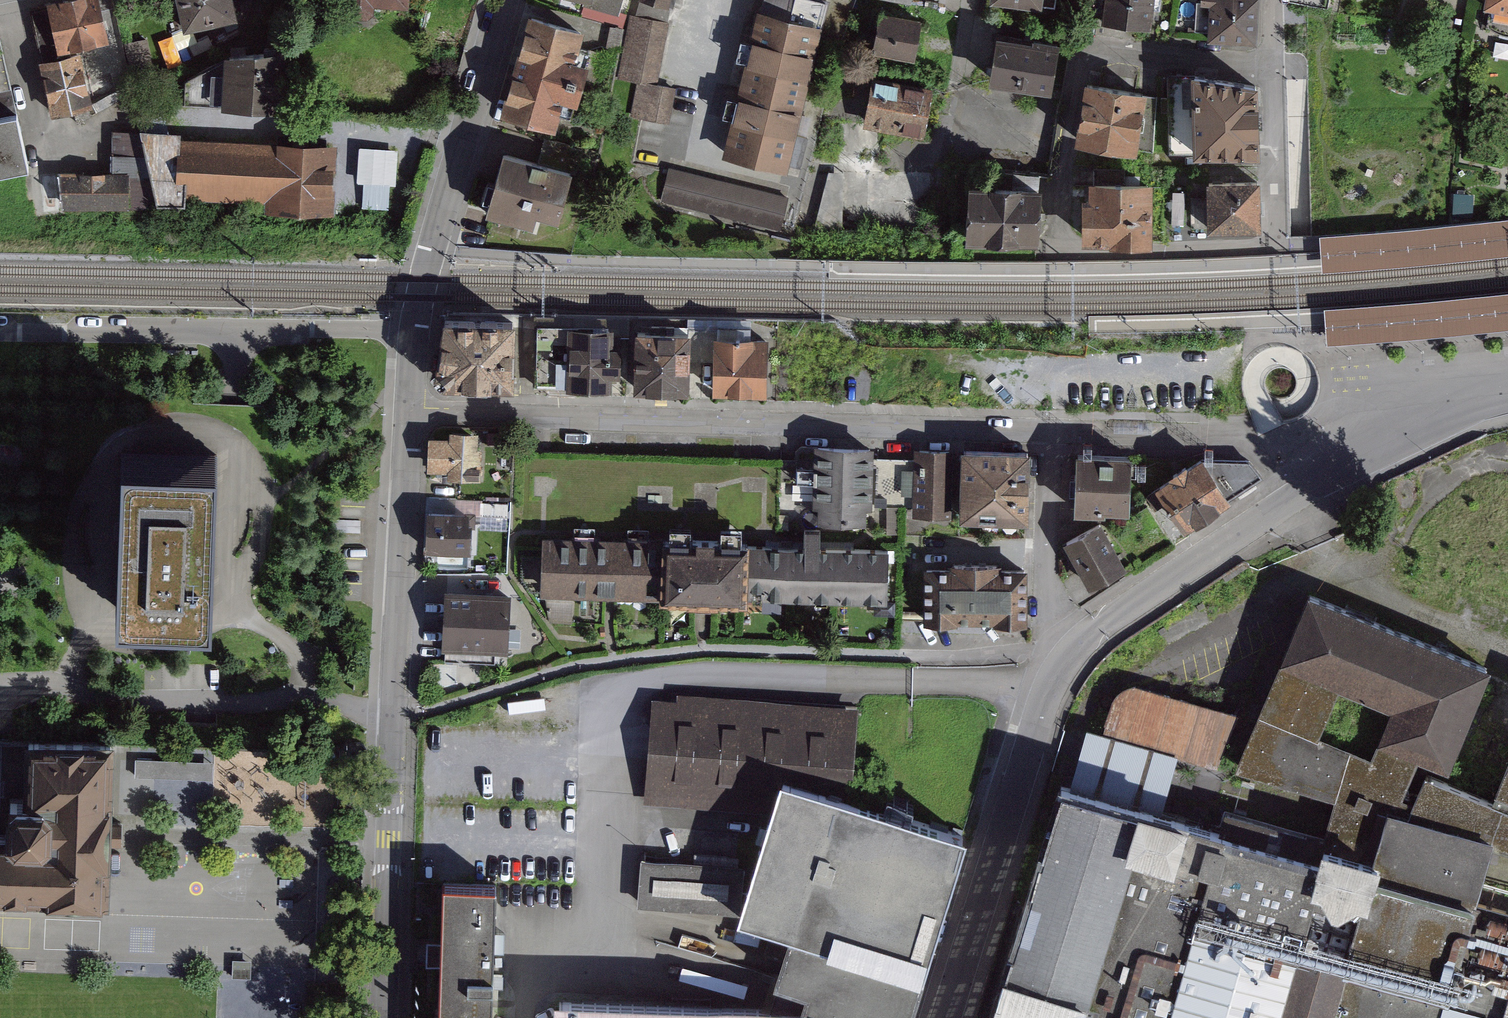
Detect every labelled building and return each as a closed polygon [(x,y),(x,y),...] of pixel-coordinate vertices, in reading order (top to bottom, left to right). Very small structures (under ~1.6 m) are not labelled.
[(99,0),(81,0),(46,8),(58,59),(110,46),(99,0)] [(233,0),(175,0),(182,34),(238,23),(233,0)] [(415,0),(302,0),(302,9),(414,14),(415,0)] [(601,4),(627,12),(631,0),(602,0),(601,4)] [(641,18),(673,25),(681,0),(646,0),(641,18)] [(760,10),(836,30),(844,0),(763,0),(760,10)] [(1067,0),(998,0),(997,5),(1008,6),(1006,22),(1031,26),(1034,9),(1065,13),(1067,0)] [(1115,0),(1099,0),(1097,12),(1113,14),(1115,0)] [(1164,31),(1168,0),(1115,0),(1113,14),(1112,24),(1164,31)] [(1260,0),(1205,0),(1205,4),(1215,5),(1213,42),(1258,44),(1260,0)] [(1488,27),(1499,34),(1507,38),(1507,0),(1492,0),(1488,27)] [(836,30),(760,10),(722,149),(797,169),(836,30)] [(923,63),(930,21),(877,12),(873,34),(858,32),(855,52),(923,63)] [(641,18),(635,16),(621,77),(643,82),(660,86),(673,25),(641,18)] [(596,36),(533,18),(520,63),(580,83),(596,36)] [(1033,47),(1003,43),(997,83),(1056,92),(1064,43),(1034,39),(1033,47)] [(153,40),(133,44),(138,70),(159,65),(153,40)] [(219,56),(215,46),(199,53),(203,63),(219,56)] [(188,109),(303,117),(311,50),(237,59),(188,86),(188,109)] [(52,123),(94,113),(81,57),(39,67),(52,123)] [(580,83),(520,63),(504,112),(565,131),(580,83)] [(1257,154),(1254,86),(1170,75),(1169,152),(1257,154)] [(936,135),(943,92),(879,81),(871,124),(936,135)] [(660,86),(643,82),(636,116),(671,123),(681,85),(660,86)] [(1158,156),(1158,94),(1089,86),(1078,143),(1158,156)] [(1039,97),(1033,141),(1057,144),(1063,100),(1039,97)] [(15,119),(0,122),(0,179),(26,174),(15,119)] [(278,204),(281,140),(155,134),(153,179),(152,199),(278,204)] [(344,218),(351,146),(281,140),(278,204),(275,212),(344,218)] [(570,165),(507,148),(488,218),(546,233),(549,220),(578,227),(600,151),(577,144),(570,165)] [(361,207),(392,210),(394,183),(399,184),(402,148),(366,145),(361,207)] [(932,234),(933,167),(871,167),(871,155),(828,153),(809,233),(932,234)] [(971,230),(1041,238),(1049,172),(1016,168),(1013,193),(976,188),(971,230)] [(1089,235),(1149,233),(1149,187),(1124,187),(1124,169),(1095,170),(1095,200),(1088,200),(1089,235)] [(784,227),(790,194),(664,171),(658,204),(784,227)] [(150,219),(153,179),(63,174),(60,213),(150,219)] [(1258,228),(1257,181),(1209,182),(1209,196),(1209,229),(1258,228)] [(1194,229),(1209,229),(1209,196),(1193,196),(1194,229)] [(1323,268),(1425,259),(1499,252),(1507,251),(1507,212),(1496,214),(1424,221),(1320,228),(1323,268)] [(1325,305),(1326,318),(1326,324),(1327,338),(1466,327),(1507,323),(1507,289),(1344,304),(1325,305)] [(515,321),(452,318),(449,372),(456,381),(512,383),(515,321)] [(566,325),(536,325),(536,387),(566,387),(566,325)] [(614,326),(566,325),(566,387),(613,387),(614,326)] [(692,327),(635,326),(633,389),(691,390),(692,327)] [(769,334),(714,333),(713,392),(767,394),(769,334)] [(456,437),(431,434),(429,465),(450,467),(449,475),(485,477),(487,446),(482,445),(483,428),(457,426),(456,437)] [(502,428),(489,428),(489,436),(502,436),(502,428)] [(887,506),(890,442),(833,439),(830,510),(834,510),(834,523),(880,525),(881,506),(887,506)] [(926,451),(896,450),(895,498),(926,499),(925,510),(965,512),(968,441),(927,440),(926,451)] [(1038,441),(976,441),(976,514),(1038,514),(1038,441)] [(1075,511),(1127,511),(1127,449),(1076,449),(1075,511)] [(121,617),(214,618),(216,453),(124,452),(121,617)] [(1186,527),(1262,473),(1247,457),(1210,457),(1207,452),(1160,485),(1186,527)] [(515,506),(493,506),(492,530),(514,531),(515,506)] [(484,517),(434,515),(432,551),(483,554),(484,517)] [(1144,569),(1119,521),(1072,546),(1098,593),(1144,569)] [(783,596),(911,600),(912,550),(840,548),(840,531),(827,530),(826,547),(784,545),(783,596)] [(691,594),(692,544),(558,542),(558,591),(691,594)] [(783,596),(784,545),(692,544),(691,594),(783,596)] [(988,555),(968,555),(968,567),(932,568),(933,627),(990,626),(988,555)] [(1037,623),(1037,566),(1016,566),(1015,555),(988,555),(990,626),(1003,626),(1003,639),(1026,638),(1026,623),(1037,623)] [(521,600),(450,595),(447,647),(517,652),(521,600)] [(1506,671),(1312,597),(1246,767),(1356,810),(1398,826),(1426,754),(1455,766),(1467,770),(1506,671)] [(1120,699),(1109,728),(1226,764),(1244,714),(1143,686),(1120,699)] [(650,802),(766,811),(778,768),(880,795),(871,706),(660,699),(650,802)] [(25,734),(26,776),(7,775),(0,779),(0,819),(6,824),(2,831),(0,830),(0,896),(107,900),(111,734),(25,734)] [(1498,781),(1507,785),(1507,757),(1498,781)] [(1182,793),(1072,760),(992,1017),(1114,1017),(1182,793)] [(1498,781),(1467,770),(1455,766),(1428,836),(1398,826),(1356,810),(1345,843),(1395,859),(1507,898),(1507,785),(1498,781)] [(735,915),(922,960),(966,809),(880,795),(778,768),(766,811),(735,915)] [(1241,809),(1182,793),(1114,1017),(1182,1017),(1241,809)] [(1395,859),(1345,843),(1241,809),(1182,1017),(1352,1017),(1395,859)] [(638,908),(727,910),(728,861),(640,859),(638,908)] [(1507,912),(1507,898),(1395,859),(1352,1017),(1471,1017),(1507,912)] [(443,879),(438,1017),(491,1017),(494,879),(443,879)] [(922,960),(776,925),(767,952),(791,961),(788,976),(835,987),(828,1003),(562,1003),(562,1017),(904,1017),(922,960)]
